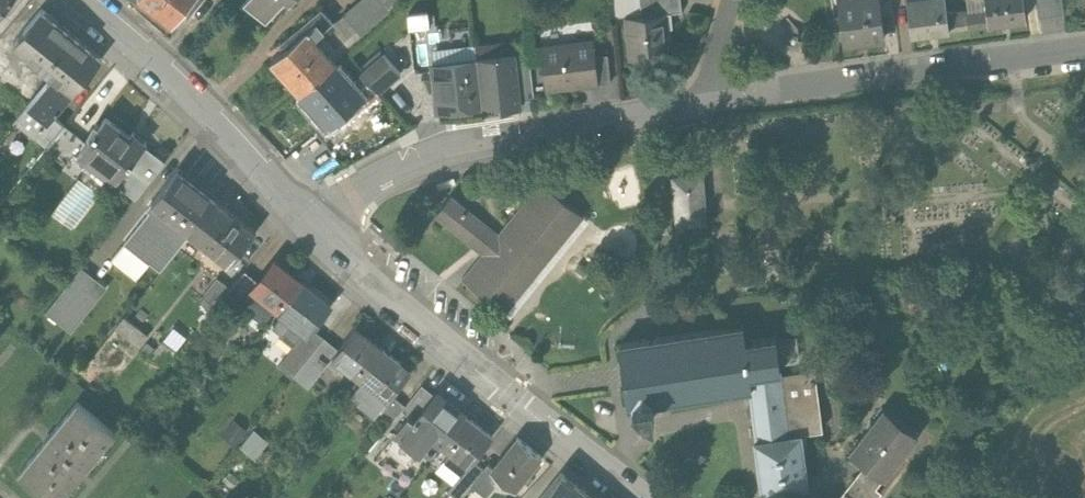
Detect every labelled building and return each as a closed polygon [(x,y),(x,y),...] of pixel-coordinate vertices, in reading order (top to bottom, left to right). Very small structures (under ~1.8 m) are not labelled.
[(16,0),(0,0),(0,20),(16,0)] [(173,25),(184,12),(194,0),(142,0),(173,25)] [(184,12),(188,15),(201,0),(194,0),(184,12)] [(246,3),(269,21),(286,0),(249,0),(246,3)] [(336,62),(406,2),(404,0),(362,0),(334,23),(316,38),(336,62)] [(641,14),(665,11),(665,14),(683,12),(682,0),(641,0),(641,14)] [(885,40),(879,0),(838,0),(844,46),(859,44),(868,43),(885,40)] [(950,31),(948,15),(946,0),(921,0),(907,2),(911,36),(929,33),(938,32),(950,31)] [(987,10),(989,25),(1001,24),(1027,20),(1024,0),(985,0),(987,10)] [(1062,0),(1038,0),(1040,19),(1064,15),(1062,0)] [(334,23),(323,10),(282,43),(286,48),(274,59),(301,92),(336,62),(316,38),(334,23)] [(989,25),(987,10),(966,12),(968,28),(989,25)] [(668,42),(665,14),(665,11),(641,14),(627,15),(632,56),(667,53),(665,42),(668,42)] [(103,61),(42,12),(15,46),(55,79),(30,110),(50,126),(55,119),(103,61)] [(968,28),(966,12),(948,15),(950,31),(968,28)] [(541,44),(546,88),(567,85),(567,80),(596,77),(594,53),(592,38),(541,44)] [(477,56),(477,59),(482,104),(501,102),(501,108),(521,106),(521,99),(516,60),(516,52),(477,56)] [(606,52),(594,53),(596,77),(597,81),(609,80),(606,52)] [(362,74),(368,81),(378,93),(401,74),(386,55),(362,74)] [(530,58),(516,60),(521,99),(534,98),(530,58)] [(438,109),(482,104),(477,59),(433,63),(438,109)] [(358,89),(336,62),(301,92),(329,126),(343,115),(347,119),(378,93),(368,81),(358,89)] [(44,156),(66,128),(55,119),(50,126),(30,110),(15,128),(35,145),(33,147),(44,156)] [(129,140),(105,120),(86,144),(74,158),(78,161),(90,170),(92,168),(135,203),(164,166),(143,149),(146,146),(132,135),(129,140)] [(74,158),(86,144),(66,128),(44,156),(67,175),(78,161),(74,158)] [(217,201),(178,170),(148,207),(151,209),(124,243),(150,263),(160,272),(192,232),(217,201)] [(709,223),(704,172),(672,175),(676,226),(709,223)] [(541,180),(499,232),(493,227),(451,193),(435,213),(474,244),(477,247),(483,252),(462,277),(505,311),(584,215),(541,180)] [(99,201),(76,183),(49,217),(72,235),(99,201)] [(218,199),(217,201),(192,232),(231,264),(255,231),(225,207),(226,206),(218,199)] [(150,263),(124,243),(112,258),(138,278),(150,263)] [(303,280),(275,258),(258,279),(239,303),(262,322),(276,306),(280,309),(303,280)] [(80,308),(99,283),(81,269),(45,314),(69,334),(86,313),(80,308)] [(226,293),(239,303),(258,279),(245,269),(230,288),(226,293)] [(226,293),(230,288),(218,278),(204,295),(217,305),(226,293)] [(329,301),(303,280),(280,309),(284,312),(272,327),(279,333),(278,334),(292,346),(310,323),(329,301)] [(153,336),(127,318),(118,331),(144,348),(153,336)] [(302,365),(326,336),(310,323),(292,346),(277,365),(292,377),(302,365)] [(750,389),(748,378),(780,374),(779,369),(780,369),(776,336),(744,340),(743,326),(659,337),(659,335),(641,337),(641,339),(620,342),(628,405),(633,404),(635,419),(653,417),(651,401),(668,399),(750,389)] [(383,348),(356,327),(340,347),(333,355),(360,377),(383,348)] [(173,328),(152,356),(166,366),(187,338),(173,328)] [(316,377),(333,355),(340,347),(326,336),(302,365),(316,377)] [(411,370),(383,348),(360,377),(388,399),(393,393),(411,370)] [(814,369),(780,374),(788,435),(801,434),(801,435),(822,432),(814,369)] [(788,435),(780,374),(748,378),(750,389),(751,398),(756,440),(788,435)] [(888,376),(874,395),(903,417),(917,398),(888,376)] [(410,414),(414,417),(417,414),(418,415),(435,393),(422,383),(405,404),(402,408),(409,414),(410,414)] [(442,442),(465,413),(466,412),(438,390),(435,393),(418,415),(417,414),(414,417),(410,414),(409,414),(397,430),(420,448),(431,434),(442,442)] [(393,393),(388,399),(377,413),(390,423),(402,408),(405,404),(393,393)] [(20,472),(51,497),(61,497),(115,432),(79,401),(20,472)] [(881,490),(874,485),(917,430),(885,405),(851,448),(868,461),(846,489),(839,497),(874,497),(881,490)] [(474,458),(493,435),(465,413),(442,442),(452,450),(445,459),(462,472),(474,458)] [(260,455),(271,438),(238,417),(227,434),(260,455)] [(408,463),(420,448),(397,430),(385,445),(408,463)] [(755,440),(762,492),(808,486),(801,435),(801,434),(788,435),(756,440),(755,440)] [(542,454),(517,435),(493,466),(492,467),(498,472),(516,487),(523,478),(527,481),(532,474),(529,471),(542,454)] [(474,458),(462,472),(457,478),(470,488),(473,483),(472,482),(484,467),(474,458)] [(484,467),(472,482),(473,483),(486,493),(496,481),(493,478),(498,472),(492,467),(493,466),(488,462),(484,467)] [(562,470),(538,497),(596,497),(562,470)]
